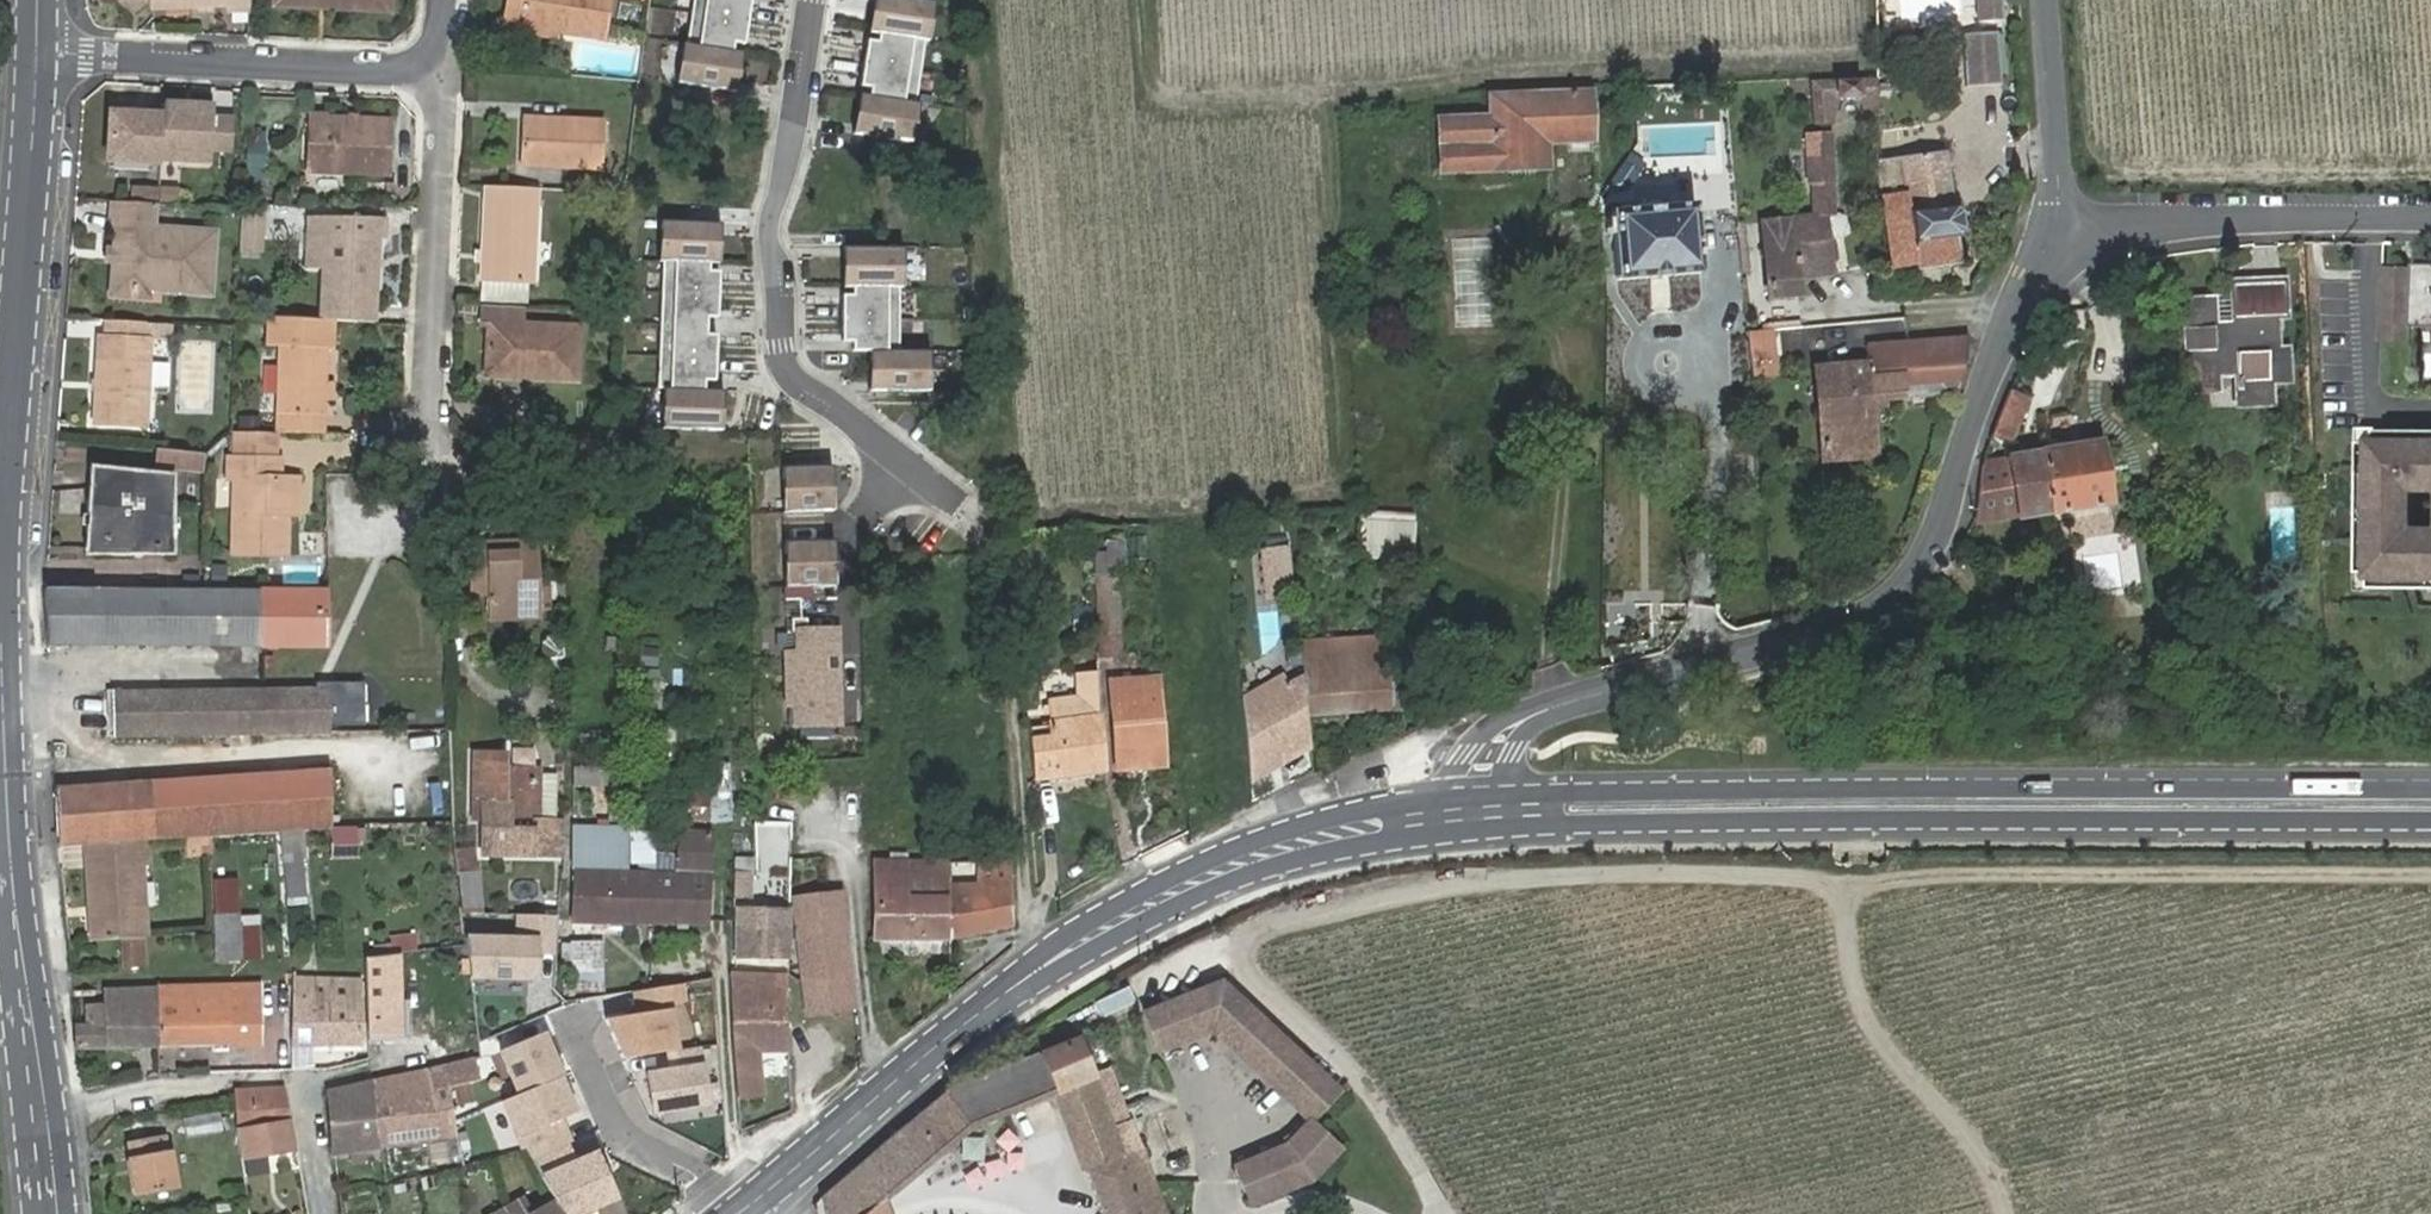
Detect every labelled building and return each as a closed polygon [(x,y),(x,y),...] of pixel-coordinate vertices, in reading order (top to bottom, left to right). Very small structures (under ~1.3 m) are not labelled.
[(144,8),(181,7),(180,0),(144,0),(144,8)] [(249,11),(250,0),(180,0),(181,7),(227,5),(228,12),(249,11)] [(388,0),(373,0),(373,2),(311,0),(311,7),(387,10),(388,0)] [(523,0),(507,0),(502,31),(555,40),(556,29),(519,24),(523,0)] [(519,24),(556,29),(602,37),(608,0),(523,0),(519,24)] [(675,83),(735,92),(749,0),(687,0),(675,83)] [(917,0),(872,0),(852,127),(914,137),(935,3),(917,0)] [(1976,22),(2001,20),(1999,0),(1974,0),(1976,22)] [(1995,33),(1962,35),(1966,87),(1999,85),(1995,33)] [(1865,120),(1875,119),(1875,79),(1817,81),(1820,123),(1829,123),(1828,100),(1864,98),(1865,120)] [(1437,118),(1440,172),(1547,168),(1546,144),(1592,142),(1589,92),(1488,96),(1488,116),(1437,118)] [(181,142),(183,110),(105,107),(103,159),(180,163),(181,142)] [(199,111),(183,110),(181,142),(198,143),(199,111)] [(311,116),(308,172),(384,175),(387,120),(311,116)] [(522,117),(520,157),(558,159),(557,167),(599,169),(603,122),(522,117)] [(1759,223),(1765,299),(1800,297),(1799,277),(1830,276),(1825,215),(1834,215),(1829,138),(1808,138),(1813,220),(1759,223)] [(243,153),(244,184),(265,184),(265,152),(243,153)] [(558,159),(520,157),(519,165),(557,167),(558,159)] [(1952,210),(1946,161),(1901,166),(1876,169),(1889,268),(1914,265),(1914,268),(1957,262),(1954,236),(1959,229),(1958,214),(1952,210)] [(537,189),(482,186),(478,281),(532,283),(537,189)] [(225,192),(225,207),(241,207),(242,192),(225,192)] [(154,203),(109,200),(108,230),(113,231),(109,294),(148,297),(149,290),(149,281),(210,286),(213,231),(153,227),(154,203)] [(1610,212),(1615,280),(1699,273),(1693,206),(1610,212)] [(257,257),(261,211),(241,210),(237,255),(257,257)] [(321,236),(318,302),(375,304),(377,238),(383,239),(385,219),(314,217),(313,235),(321,236)] [(717,225),(658,224),(654,393),(660,393),(659,430),(719,432),(720,393),(701,393),(701,380),(714,380),(717,225)] [(902,251),(840,249),(839,288),(849,288),(849,299),(840,298),(839,346),(850,346),(849,354),(869,355),(868,391),(926,393),(927,355),(898,354),(902,251)] [(2413,263),(2413,269),(2412,326),(2430,326),(2430,264),(2413,263)] [(2413,269),(2381,268),(2381,290),(2412,291),(2413,269)] [(210,295),(210,286),(149,281),(149,290),(210,295)] [(2179,302),(2183,390),(2215,390),(2215,373),(2237,372),(2239,405),(2269,404),(2269,379),(2286,379),(2285,350),(2274,350),(2273,318),(2283,318),(2282,282),(2233,284),(2235,326),(2214,327),(2212,301),(2179,302)] [(2381,290),(2380,339),(2412,339),(2412,291),(2381,290)] [(520,306),(481,305),(480,323),(487,323),(484,374),(562,377),(565,327),(519,325),(520,306)] [(144,322),(106,320),(105,338),(98,337),(93,424),(144,426),(149,339),(143,339),(144,322)] [(1748,332),(1751,360),(1774,358),(1771,330),(1748,332)] [(1813,368),(1822,461),(1875,456),(1871,401),(1955,393),(1966,338),(1866,346),(1868,363),(1813,368)] [(275,433),(322,434),(324,346),(276,346),(275,433)] [(150,362),(148,387),(165,388),(167,363),(150,362)] [(2010,390),(1991,435),(2010,442),(2028,399),(2010,390)] [(2359,427),(2358,585),(2430,586),(2430,525),(2414,525),(2415,489),(2430,489),(2430,427),(2359,427)] [(276,459),(275,433),(232,432),(231,457),(226,456),(225,480),(230,481),(228,556),(287,557),(287,517),(280,517),(280,477),(280,460),(276,459)] [(1983,463),(1973,521),(2017,515),(2017,519),(2110,506),(2100,440),(2008,455),(2008,459),(1983,463)] [(152,472),(200,474),(201,453),(153,450),(152,472)] [(829,463),(776,466),(778,515),(831,513),(829,463)] [(89,468),(87,555),(170,557),(172,475),(89,468)] [(298,477),(280,477),(280,517),(287,517),(297,517),(298,477)] [(1359,555),(1410,560),(1411,524),(1359,519),(1359,555)] [(537,542),(467,544),(468,595),(487,595),(488,620),(540,618),(537,542)] [(1106,552),(1091,553),(1093,573),(1102,656),(1119,655),(1114,570),(1122,569),(1120,542),(1106,543),(1106,552)] [(833,543),(780,545),(782,595),(835,592),(833,543)] [(1285,546),(1261,550),(1267,594),(1291,591),(1285,546)] [(48,646),(325,650),(326,594),(44,590),(48,646)] [(839,629),(793,630),(794,652),(780,653),(782,710),(789,710),(790,731),(843,729),(839,629)] [(1307,714),(1392,710),(1386,646),(1385,636),(1298,642),(1304,686),(1307,714)] [(1392,710),(1427,703),(1423,643),(1386,646),(1392,710)] [(1104,773),(1099,673),(1075,674),(1077,698),(1048,700),(1050,727),(1031,729),(1035,778),(1104,773)] [(1284,675),(1239,699),(1247,780),(1263,771),(1260,766),(1276,758),(1274,754),(1283,749),(1310,746),(1307,714),(1304,686),(1290,687),(1284,675)] [(1115,678),(1121,770),(1165,767),(1158,676),(1115,678)] [(326,734),(326,690),(114,692),(114,737),(326,734)] [(1263,771),(1310,746),(1283,749),(1274,754),(1276,758),(1260,766),(1263,771)] [(505,756),(475,756),(475,821),(482,821),(481,854),(557,857),(559,822),(539,822),(539,811),(530,811),(530,774),(506,773),(505,756)] [(60,842),(330,825),(328,771),(56,788),(60,842)] [(727,821),(728,789),(712,789),(711,820),(727,821)] [(334,828),(334,845),(363,845),(363,828),(334,828)] [(630,900),(629,876),(629,864),(629,831),(629,829),(573,829),(573,924),(600,924),(602,900),(630,900)] [(653,876),(652,924),(708,924),(709,830),(677,829),(676,875),(653,876)] [(787,829),(761,829),(762,857),(787,856),(787,829)] [(654,831),(629,831),(629,864),(654,864),(654,831)] [(204,838),(187,840),(189,854),(206,853),(204,838)] [(146,863),(144,842),(91,846),(92,865),(85,865),(90,940),(144,936),(138,864),(146,863)] [(91,846),(84,846),(85,865),(92,865),(91,846)] [(302,853),(280,855),(284,899),(306,897),(302,853)] [(477,854),(454,853),(458,876),(479,874),(477,854)] [(872,939),(949,938),(948,886),(947,861),(873,861),(872,939)] [(949,938),(1012,922),(1008,862),(976,861),(976,885),(948,886),(949,938)] [(752,901),(751,872),(733,871),(732,900),(752,901)] [(482,914),(479,874),(458,876),(462,913),(482,914)] [(600,924),(652,924),(653,876),(629,876),(630,900),(602,900),(600,924)] [(236,879),(213,880),(216,961),(240,960),(237,916),(236,879)] [(800,898),(803,930),(843,926),(841,905),(827,907),(826,896),(800,898)] [(789,908),(737,908),(736,959),(788,960),(789,908)] [(518,939),(465,938),(470,977),(535,979),(537,951),(556,952),(559,915),(519,914),(518,939)] [(257,916),(237,916),(240,960),(259,960),(257,916)] [(803,930),(808,1015),(853,1007),(843,926),(803,930)] [(119,940),(121,968),(145,966),(143,939),(119,940)] [(602,941),(561,940),(559,991),(601,993),(602,941)] [(401,953),(365,953),(365,1035),(401,1036),(401,953)] [(962,964),(949,964),(948,991),(963,978),(962,964)] [(292,987),(292,1044),(358,1043),(358,981),(330,982),(330,971),(290,971),(291,982),(292,987)] [(1212,1025),(1310,1117),(1337,1087),(1218,974),(1142,1008),(1160,1049),(1212,1025)] [(755,1048),(787,1046),(783,976),(730,978),(733,1049),(735,1096),(758,1094),(755,1048)] [(226,1044),(292,1044),(292,987),(291,982),(225,983),(225,985),(226,1044)] [(683,983),(636,991),(638,1014),(605,1020),(623,1060),(668,1052),(671,1069),(648,1074),(654,1112),(708,1104),(699,1048),(676,1050),(671,1006),(686,1004),(683,983)] [(225,985),(153,987),(156,1045),(226,1044),(225,985)] [(153,987),(107,988),(108,1004),(109,1025),(86,1026),(73,1026),(75,1046),(156,1045),(153,987)] [(108,1004),(85,1006),(86,1026),(109,1025),(108,1004)] [(818,1197),(824,1213),(866,1213),(884,1202),(969,1129),(1050,1096),(1080,1171),(1085,1170),(1103,1213),(1169,1213),(1132,1118),(1129,1119),(1110,1067),(1093,1073),(1078,1035),(942,1092),(818,1197)] [(505,1055),(523,1096),(508,1103),(528,1147),(558,1213),(588,1213),(620,1200),(599,1153),(581,1161),(562,1118),(575,1112),(542,1038),(505,1055)] [(358,1043),(292,1044),(292,1068),(312,1067),(312,1054),(358,1053),(358,1043)] [(378,1146),(455,1134),(453,1127),(449,1087),(479,1081),(474,1058),(370,1080),(378,1146)] [(378,1146),(370,1080),(367,1081),(325,1090),(330,1153),(346,1150),(378,1146)] [(235,1134),(239,1159),(295,1149),(284,1089),(234,1087),(235,1134)] [(218,1112),(181,1119),(184,1138),(221,1131),(218,1112)] [(1342,1147),(1310,1117),(1288,1141),(1236,1163),(1253,1205),(1315,1178),(1342,1147)] [(127,1160),(133,1195),(176,1188),(169,1153),(167,1154),(164,1138),(127,1145),(129,1159),(127,1160)] [(378,1146),(346,1150),(349,1167),(370,1163),(372,1185),(383,1183),(378,1146)] [(505,1213),(558,1213),(547,1190),(525,1203),(517,1187),(498,1199),(501,1208),(505,1213)] [(501,1208),(498,1199),(474,1213),(475,1213),(505,1213),(501,1208)] [(866,1213),(888,1213),(884,1202),(866,1213)]
